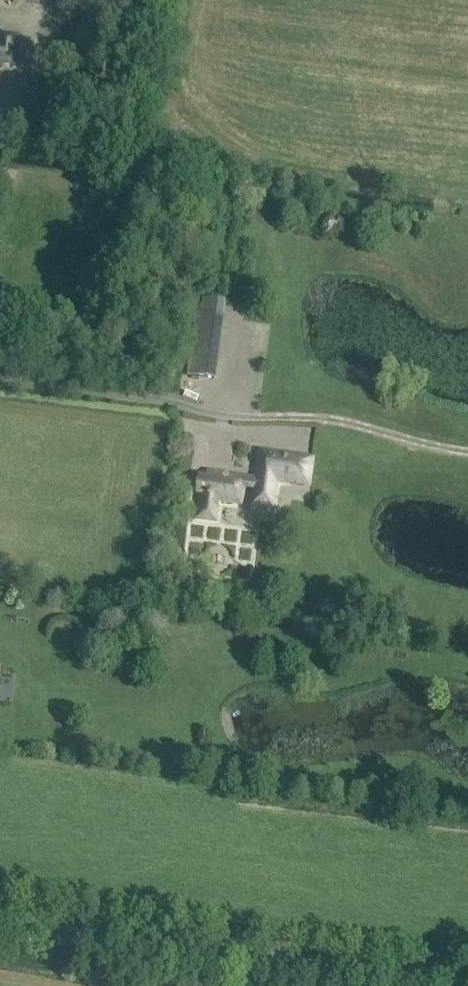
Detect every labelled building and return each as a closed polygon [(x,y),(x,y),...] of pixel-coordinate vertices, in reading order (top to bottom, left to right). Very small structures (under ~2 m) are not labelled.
[(17,39),(0,37),(0,63),(14,64),(17,39)] [(216,380),(224,318),(196,314),(188,376),(216,380)] [(207,471),(207,477),(199,476),(198,477),(196,493),(200,494),(196,518),(214,521),(217,501),(240,505),(243,485),(253,487),(250,506),(272,509),(276,481),(292,484),(308,486),(312,458),(296,456),(259,450),(255,479),(245,478),(245,477),(207,471)]
